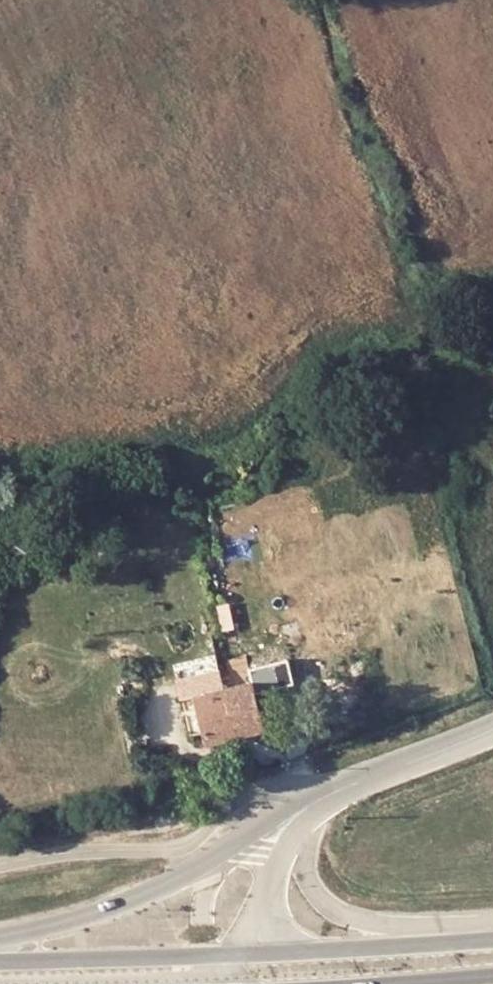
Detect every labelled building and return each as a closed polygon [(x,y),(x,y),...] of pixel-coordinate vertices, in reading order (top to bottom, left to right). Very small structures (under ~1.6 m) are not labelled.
[(250,679),(255,694),(290,685),(282,654),(231,666),(236,683),(250,679)] [(193,695),(222,686),(219,669),(176,680),(181,698),(193,695)] [(250,679),(236,683),(222,686),(193,695),(206,742),(263,728),(255,694),(250,679)]
